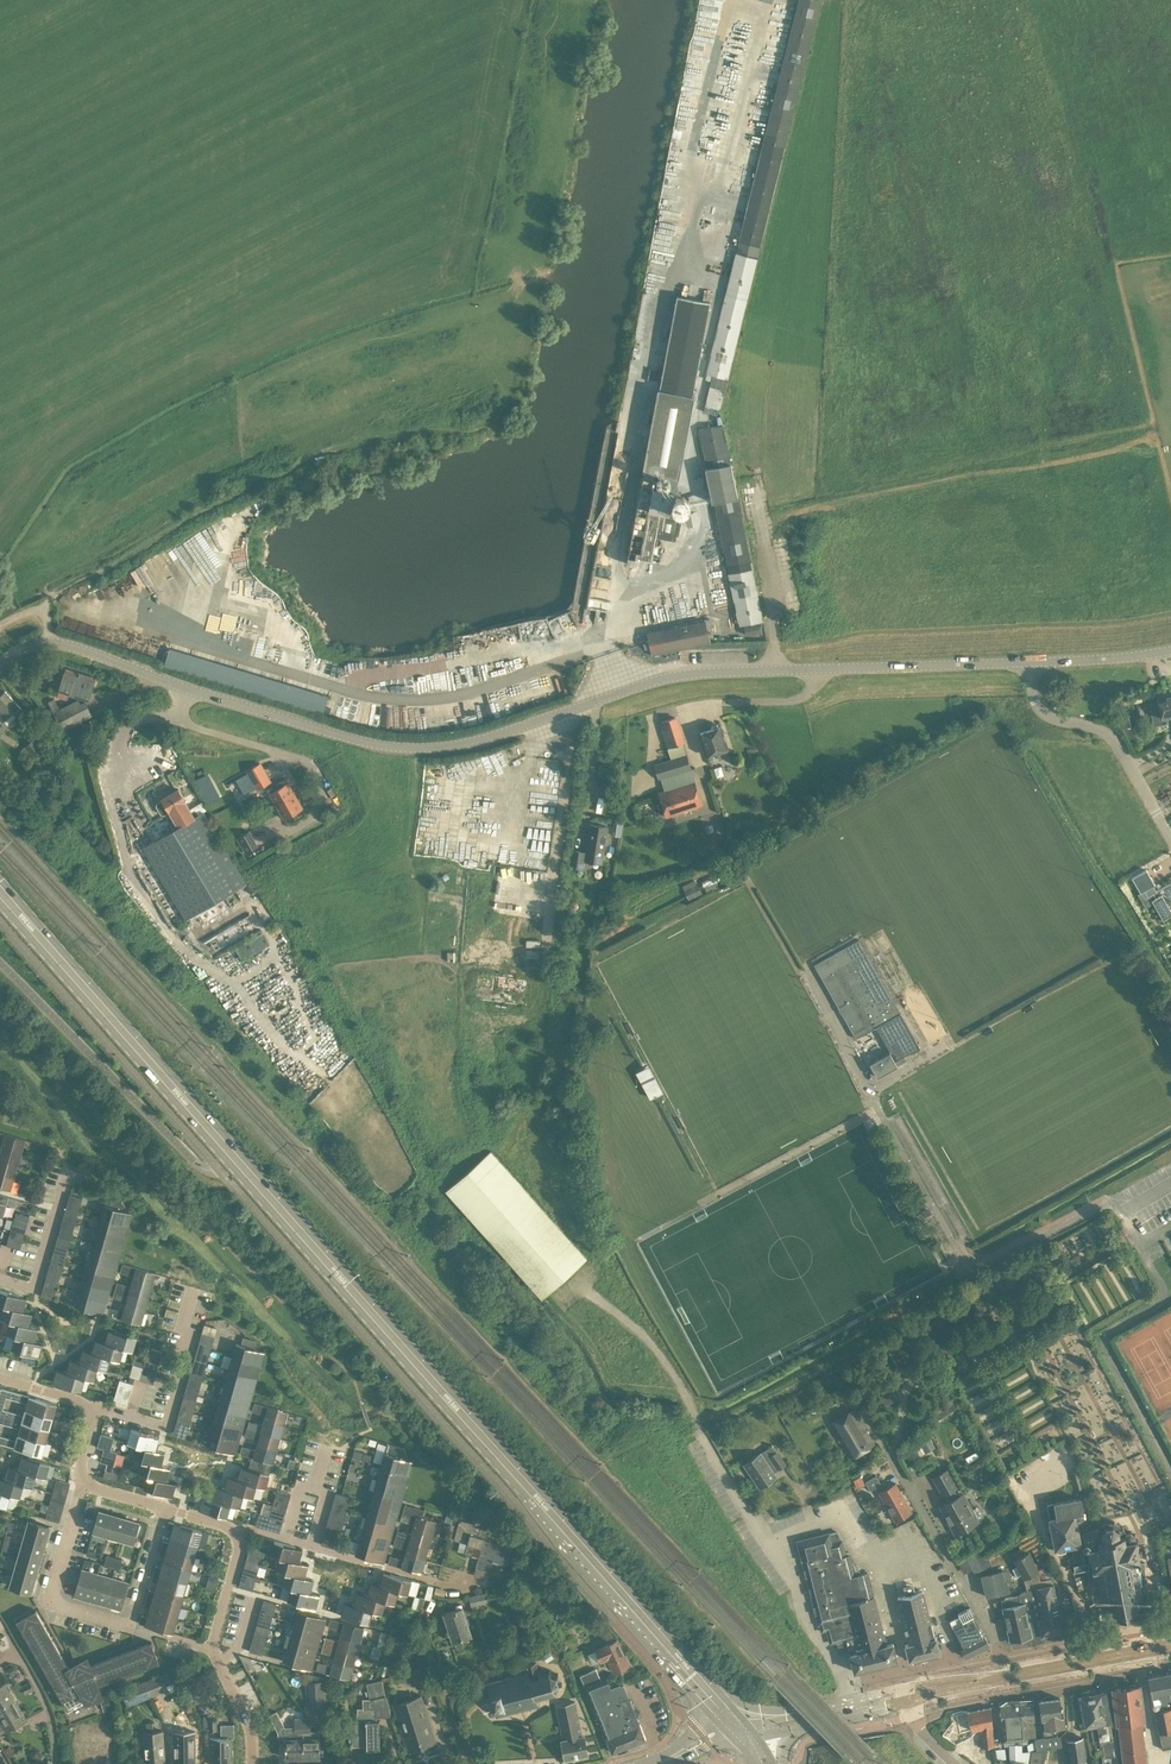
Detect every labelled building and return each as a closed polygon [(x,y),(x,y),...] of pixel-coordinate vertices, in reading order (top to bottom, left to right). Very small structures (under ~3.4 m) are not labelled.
[(820,0),(798,0),(790,32),(755,173),(738,241),(736,250),(705,373),(712,375),(705,405),(720,409),(735,347),(758,255),(760,246),(784,147),(816,20),(821,0),(820,0)] [(653,482),(659,483),(660,476),(669,477),(678,479),(680,466),(693,395),(710,302),(676,295),(642,476),(627,564),(633,565),(635,556),(652,559),(656,536),(675,540),(679,517),(672,515),(672,514),(648,509),(653,482)] [(713,499),(726,564),(738,626),(763,621),(751,561),(738,497),(723,424),(699,429),(707,472),(713,499)] [(692,509),(680,510),(682,524),(694,523),(692,509)] [(652,655),(710,643),(705,620),(647,632),(652,655)] [(745,635),(760,632),(758,623),(743,626),(745,635)] [(169,646),(162,667),(323,715),(329,695),(169,646)] [(66,700),(68,694),(88,700),(95,677),(67,668),(59,691),(57,697),(66,700)] [(15,714),(21,708),(5,691),(0,696),(0,730),(2,732),(9,725),(4,720),(13,712),(15,714)] [(1158,698),(1156,699),(1157,701),(1148,703),(1154,726),(1167,723),(1166,717),(1170,716),(1170,695),(1157,698),(1158,698)] [(92,714),(85,701),(80,703),(78,699),(59,709),(54,699),(48,702),(62,729),(92,714)] [(1120,729),(1131,726),(1128,713),(1117,716),(1120,729)] [(702,805),(695,780),(683,743),(685,742),(677,716),(658,722),(666,748),(667,748),(671,759),(653,765),(658,779),(661,779),(664,790),(658,792),(665,817),(702,805)] [(706,755),(716,752),(718,759),(728,756),(726,749),(728,748),(721,726),(699,733),(706,755)] [(43,750),(34,739),(20,751),(29,762),(43,750)] [(270,781),(260,763),(247,770),(257,788),(270,781)] [(275,803),(293,792),(285,778),(267,788),(275,803)] [(179,827),(143,848),(185,920),(247,883),(204,812),(195,817),(178,789),(162,798),(162,799),(157,802),(156,805),(161,813),(164,814),(169,811),(179,827)] [(293,792),(275,803),(284,818),(302,807),(293,792)] [(528,830),(549,833),(554,800),(533,797),(528,830)] [(615,822),(614,834),(621,835),(623,823),(615,822)] [(590,824),(585,852),(570,849),(568,865),(585,868),(586,861),(601,864),(608,826),(590,824)] [(246,853),(258,846),(249,830),(237,837),(246,853)] [(1132,878),(1140,893),(1144,891),(1147,896),(1153,893),(1156,897),(1152,900),(1163,919),(1170,915),(1170,882),(1156,890),(1153,885),(1155,884),(1146,869),(1132,878)] [(715,876),(702,881),(704,886),(717,881),(715,876)] [(698,885),(697,885),(685,891),(689,900),(702,894),(698,885)] [(574,901),(572,902),(570,904),(570,906),(571,908),(573,909),(575,910),(577,909),(578,907),(579,905),(578,903),(576,901),(574,901)] [(202,939),(233,918),(229,911),(197,932),(202,939)] [(237,958),(267,948),(262,932),(232,942),(237,958)] [(889,1052),(869,1063),(877,1077),(906,1060),(904,1055),(919,1046),(865,951),(821,976),(855,1037),(876,1025),(891,1051),(888,1052),(889,1052)] [(471,1000),(519,1004),(522,977),(474,973),(471,1000)] [(649,1065),(636,1071),(649,1097),(661,1091),(649,1065)] [(23,1154),(24,1150),(22,1150),(25,1140),(0,1133),(0,1142),(3,1143),(2,1148),(23,1154)] [(44,1146),(43,1145),(40,1156),(45,1157),(47,1158),(50,1147),(44,1146)] [(17,1166),(20,1156),(22,1156),(23,1154),(2,1148),(0,1152),(0,1161),(17,1166)] [(490,1150),(445,1190),(506,1259),(512,1254),(548,1293),(558,1284),(559,1286),(562,1283),(561,1282),(569,1275),(570,1276),(573,1274),(571,1272),(587,1258),(490,1150)] [(14,1178),(17,1166),(0,1161),(0,1174),(14,1178)] [(0,1174),(0,1189),(10,1191),(14,1178),(0,1174)] [(71,1213),(78,1215),(83,1198),(70,1194),(68,1203),(74,1205),(71,1213)] [(2,1218),(6,1204),(8,1197),(0,1195),(0,1217),(2,1218)] [(63,1220),(76,1224),(78,1215),(71,1213),(74,1205),(68,1203),(63,1220)] [(100,1217),(122,1223),(128,1225),(132,1212),(104,1204),(100,1217)] [(16,1212),(14,1219),(18,1220),(23,1222),(28,1223),(29,1217),(30,1217),(16,1212)] [(97,1230),(118,1236),(125,1238),(128,1225),(122,1223),(100,1217),(97,1230)] [(14,1219),(12,1226),(26,1230),(28,1223),(23,1222),(18,1220),(14,1219)] [(76,1224),(63,1220),(61,1228),(67,1230),(64,1238),(71,1240),(76,1224)] [(26,1230),(12,1226),(8,1239),(15,1241),(17,1234),(24,1236),(26,1230)] [(56,1245),(68,1249),(71,1240),(64,1238),(67,1230),(61,1228),(56,1245)] [(93,1242),(115,1249),(121,1250),(125,1238),(118,1236),(97,1230),(93,1242)] [(15,1241),(8,1239),(6,1245),(20,1249),(24,1236),(17,1234),(15,1241)] [(121,1250),(115,1249),(93,1242),(90,1255),(111,1261),(117,1263),(121,1250)] [(68,1249),(56,1245),(53,1253),(59,1255),(57,1263),(64,1265),(68,1249)] [(48,1270),(61,1274),(64,1265),(57,1263),(59,1255),(53,1253),(48,1270)] [(117,1263),(111,1261),(90,1255),(86,1268),(107,1274),(114,1275),(117,1263)] [(133,1281),(154,1287),(155,1284),(152,1284),(156,1273),(122,1264),(120,1272),(134,1276),(133,1281)] [(114,1275),(107,1274),(86,1268),(82,1280),(104,1286),(110,1288),(114,1275)] [(61,1274),(48,1270),(46,1278),(52,1280),(50,1289),(56,1290),(61,1274)] [(52,1280),(46,1278),(41,1296),(54,1300),(56,1290),(50,1289),(52,1280)] [(110,1288),(104,1286),(82,1280),(79,1293),(107,1301),(110,1288)] [(115,1289),(148,1299),(151,1289),(153,1290),(154,1287),(133,1281),(131,1286),(117,1282),(115,1289)] [(125,1306),(147,1312),(147,1309),(145,1309),(148,1299),(115,1289),(113,1297),(127,1301),(125,1306)] [(23,1310),(27,1297),(0,1290),(0,1304),(4,1305),(23,1311),(23,1310)] [(107,1301),(79,1293),(75,1306),(97,1312),(103,1314),(107,1301)] [(10,1320),(29,1325),(32,1312),(23,1310),(24,1310),(23,1310),(23,1311),(4,1305),(4,1306),(0,1318),(10,1320)] [(147,1312),(125,1306),(124,1311),(110,1307),(107,1315),(141,1325),(144,1314),(146,1315),(147,1312)] [(10,1320),(10,1321),(9,1321),(6,1333),(15,1336),(16,1335),(34,1340),(38,1327),(29,1325),(10,1320)] [(123,1348),(133,1351),(137,1337),(108,1329),(105,1342),(104,1342),(123,1347),(123,1348)] [(203,1353),(209,1354),(214,1337),(202,1333),(199,1342),(206,1344),(203,1353)] [(34,1340),(16,1335),(15,1336),(11,1349),(40,1357),(44,1343),(34,1340)] [(260,1342),(244,1337),(242,1345),(258,1350),(260,1342)] [(123,1348),(123,1347),(104,1342),(105,1342),(95,1339),(92,1351),(92,1352),(111,1357),(111,1358),(120,1360),(123,1348)] [(952,1350),(945,1339),(935,1345),(941,1357),(952,1350)] [(194,1359),(207,1363),(209,1354),(203,1353),(206,1344),(199,1342),(194,1359)] [(265,1352),(258,1350),(242,1345),(236,1344),(234,1353),(231,1353),(231,1356),(261,1365),(265,1352)] [(145,1361),(159,1365),(163,1352),(148,1348),(145,1361)] [(111,1358),(111,1357),(92,1352),(92,1351),(83,1349),(79,1361),(79,1362),(98,1367),(98,1368),(107,1370),(111,1358)] [(229,1369),(251,1376),(257,1377),(261,1365),(231,1356),(230,1358),(232,1359),(229,1369)] [(79,1362),(79,1361),(70,1359),(66,1371),(66,1372),(85,1378),(94,1381),(98,1368),(98,1367),(79,1362)] [(207,1363),(194,1359),(192,1367),(198,1369),(196,1378),(202,1379),(207,1363)] [(159,1365),(145,1361),(141,1373),(148,1375),(150,1369),(157,1371),(159,1365)] [(131,1362),(128,1375),(137,1377),(141,1365),(131,1362)] [(187,1384),(200,1388),(202,1379),(196,1378),(198,1369),(192,1367),(187,1384)] [(85,1378),(66,1372),(66,1371),(57,1369),(53,1382),(82,1391),(85,1378)] [(148,1375),(141,1373),(139,1380),(153,1384),(157,1371),(150,1369),(148,1375)] [(257,1377),(251,1376),(229,1369),(226,1378),(224,1378),(223,1381),(247,1388),(254,1390),(257,1377)] [(124,1389),(131,1391),(133,1384),(120,1380),(116,1393),(122,1395),(124,1389)] [(254,1390),(247,1388),(223,1381),(222,1383),(225,1384),(222,1394),(250,1402),(254,1390)] [(200,1388),(187,1384),(185,1392),(191,1394),(189,1403),(195,1405),(200,1388)] [(0,1388),(0,1402),(5,1404),(7,1398),(22,1402),(24,1395),(0,1388)] [(122,1395),(116,1393),(114,1399),(128,1403),(131,1391),(124,1389),(122,1395)] [(180,1409),(193,1413),(195,1405),(189,1403),(191,1394),(185,1392),(180,1409)] [(896,1399),(892,1393),(879,1401),(882,1407),(896,1399)] [(216,1406),(240,1413),(246,1415),(250,1402),(222,1394),(219,1403),(217,1403),(216,1406)] [(54,1414),(57,1404),(30,1397),(26,1410),(55,1418),(56,1415),(54,1414)] [(798,1405),(804,1414),(814,1408),(808,1399),(798,1405)] [(952,1404),(925,1423),(928,1427),(958,1407),(953,1399),(950,1401),(952,1404)] [(18,1414),(3,1410),(5,1404),(0,1402),(0,1416),(17,1421),(18,1414)] [(265,1420),(286,1426),(287,1423),(285,1422),(287,1412),(255,1403),(252,1411),(266,1415),(265,1420)] [(214,1419),(236,1425),(243,1427),(246,1415),(240,1413),(216,1406),(215,1408),(217,1409),(214,1419)] [(193,1413),(180,1409),(177,1417),(184,1419),(182,1428),(188,1430),(193,1413)] [(850,1459),(874,1444),(854,1409),(830,1424),(850,1459)] [(22,1422),(50,1430),(53,1420),(55,1420),(55,1418),(26,1410),(22,1422)] [(15,1427),(17,1421),(0,1416),(0,1423),(15,1427)] [(184,1419),(177,1417),(173,1434),(185,1438),(188,1430),(182,1428),(184,1419)] [(243,1427),(236,1425),(214,1419),(212,1429),(210,1428),(209,1431),(239,1440),(243,1427)] [(247,1429),(280,1438),(283,1428),(285,1429),(286,1426),(265,1420),(263,1425),(249,1421),(247,1429)] [(18,1435),(48,1443),(49,1440),(47,1440),(50,1430),(22,1422),(18,1435)] [(123,1432),(124,1423),(107,1422),(106,1431),(123,1432)] [(258,1445),(278,1451),(279,1448),(277,1447),(280,1438),(247,1429),(245,1436),(259,1440),(258,1445)] [(156,1451),(156,1450),(160,1438),(132,1430),(128,1443),(137,1446),(138,1445),(156,1451)] [(728,1441),(722,1430),(712,1435),(719,1446),(728,1441)] [(239,1440),(209,1431),(208,1434),(210,1434),(207,1445),(235,1453),(239,1440)] [(97,1447),(104,1449),(106,1443),(113,1445),(115,1438),(101,1434),(97,1447)] [(46,1445),(47,1446),(48,1443),(18,1435),(14,1447),(21,1449),(43,1456),(46,1445)] [(11,1439),(0,1436),(0,1443),(9,1446),(11,1439)] [(926,1453),(935,1447),(929,1437),(920,1443),(926,1453)] [(1071,1454),(1064,1441),(1052,1448),(1058,1458),(1059,1459),(1060,1460),(1071,1454)] [(102,1456),(116,1460),(118,1452),(112,1450),(113,1445),(106,1443),(104,1449),(102,1456)] [(402,1472),(406,1459),(407,1456),(404,1449),(387,1444),(381,1466),(402,1472)] [(774,1473),(786,1464),(773,1444),(743,1464),(759,1488),(777,1476),(774,1473)] [(919,1444),(914,1446),(919,1456),(923,1454),(919,1444)] [(143,1461),(143,1460),(162,1466),(166,1453),(156,1450),(156,1451),(138,1445),(137,1446),(134,1458),(143,1461)] [(278,1451),(258,1445),(256,1450),(242,1446),(240,1454),(273,1464),(276,1453),(278,1454),(278,1451)] [(371,1456),(364,1454),(362,1460),(369,1462),(371,1456)] [(37,1475),(46,1477),(50,1464),(22,1456),(18,1468),(18,1469),(37,1474),(37,1475)] [(112,1472),(114,1465),(116,1460),(102,1456),(101,1462),(107,1464),(105,1470),(112,1472)] [(148,1476),(167,1481),(167,1480),(171,1468),(162,1466),(143,1460),(143,1461),(139,1474),(148,1476)] [(18,1469),(18,1468),(9,1465),(5,1478),(5,1479),(24,1484),(24,1485),(33,1487),(37,1475),(37,1474),(18,1469)] [(112,1472),(105,1470),(103,1477),(117,1481),(121,1467),(114,1465),(112,1472)] [(270,1474),(242,1466),(238,1479),(257,1485),(257,1486),(266,1488),(270,1474)] [(408,1474),(402,1472),(381,1466),(377,1479),(399,1485),(405,1487),(408,1474)] [(1071,1472),(1075,1490),(1084,1487),(1079,1469),(1071,1472)] [(948,1520),(955,1533),(978,1521),(972,1509),(969,1511),(960,1495),(958,1496),(953,1488),(956,1487),(947,1470),(933,1477),(943,1494),(945,1493),(949,1501),(940,1506),(945,1516),(946,1515),(949,1520),(948,1520)] [(864,1484),(860,1475),(853,1479),(858,1487),(864,1484)] [(167,1480),(167,1481),(148,1476),(145,1489),(172,1497),(176,1483),(167,1480)] [(257,1486),(257,1485),(238,1479),(229,1476),(225,1489),(244,1495),(254,1498),(257,1486)] [(5,1479),(5,1478),(0,1477),(0,1491),(12,1494),(11,1495),(21,1498),(24,1485),(24,1484),(5,1479)] [(864,1483),(870,1491),(879,1485),(878,1484),(880,1483),(876,1477),(874,1478),(874,1477),(864,1483)] [(51,1485),(55,1486),(55,1487),(62,1489),(60,1494),(67,1496),(71,1484),(53,1479),(51,1485)] [(405,1487),(399,1485),(377,1479),(373,1491),(401,1499),(405,1487)] [(895,1520),(911,1512),(895,1484),(880,1493),(895,1520)] [(244,1495),(225,1489),(216,1486),(212,1498),(212,1499),(232,1505),(241,1508),(244,1495)] [(51,1499),(65,1503),(67,1496),(60,1494),(62,1489),(55,1487),(51,1499)] [(291,1494),(278,1490),(276,1496),(283,1498),(281,1504),(288,1506),(291,1494)] [(11,1495),(12,1494),(0,1491),(0,1505),(8,1507),(11,1495)] [(401,1499),(373,1491),(370,1503),(398,1511),(401,1499)] [(336,1493),(334,1499),(350,1504),(352,1497),(336,1493)] [(203,1496),(199,1509),(228,1517),(232,1505),(212,1499),(212,1498),(203,1496)] [(283,1498),(276,1496),(273,1509),(286,1513),(288,1506),(281,1504),(283,1498)] [(1070,1546),(1073,1564),(1072,1564),(1074,1571),(1088,1568),(1088,1566),(1092,1565),(1095,1580),(1101,1579),(1105,1598),(1101,1599),(1103,1611),(1111,1609),(1114,1619),(1138,1614),(1137,1609),(1143,1608),(1140,1593),(1144,1593),(1142,1582),(1141,1582),(1140,1579),(1145,1578),(1141,1561),(1140,1562),(1134,1534),(1131,1531),(1127,1532),(1123,1528),(1114,1521),(1103,1523),(1102,1525),(1098,1530),(1098,1528),(1088,1530),(1087,1527),(1078,1529),(1075,1514),(1083,1512),(1080,1497),(1046,1503),(1055,1549),(1056,1548),(1058,1552),(1065,1551),(1066,1547),(1070,1546)] [(65,1503),(51,1499),(49,1505),(56,1507),(54,1513),(62,1515),(65,1503)] [(348,1510),(350,1504),(334,1499),(332,1505),(348,1510)] [(92,1518),(96,1504),(87,1501),(83,1515),(92,1518)] [(42,1503),(38,1502),(37,1505),(41,1506),(40,1511),(47,1513),(46,1518),(60,1522),(62,1515),(54,1513),(56,1507),(49,1505),(49,1506),(42,1504),(42,1503)] [(367,1515),(388,1522),(394,1524),(398,1511),(370,1503),(367,1515)] [(346,1516),(348,1510),(332,1505),(331,1512),(346,1516)] [(276,1524),(282,1525),(286,1513),(273,1509),(271,1515),(277,1517),(276,1524)] [(93,1530),(107,1534),(113,1514),(99,1510),(93,1530)] [(344,1523),(346,1516),(331,1512),(329,1518),(344,1523)] [(417,1516),(413,1515),(408,1514),(403,1512),(401,1521),(415,1525),(414,1529),(434,1535),(435,1532),(433,1531),(436,1522),(422,1518),(417,1516)] [(107,1534),(120,1538),(126,1518),(113,1514),(107,1534)] [(256,1525),(280,1532),(282,1525),(276,1524),(277,1517),(271,1515),(270,1519),(259,1515),(256,1525)] [(363,1528),(384,1534),(391,1536),(394,1524),(388,1522),(367,1515),(363,1528)] [(139,1521),(126,1518),(120,1538),(133,1541),(139,1521)] [(329,1518),(327,1525),(342,1529),(344,1523),(329,1518)] [(24,1533),(44,1539),(48,1525),(28,1520),(24,1533)] [(484,1539),(487,1529),(474,1526),(474,1523),(462,1520),(459,1522),(454,1540),(468,1543),(465,1554),(479,1557),(484,1539)] [(202,1542),(200,1541),(203,1532),(184,1526),(176,1523),(172,1537),(201,1545),(202,1542)] [(341,1535),(342,1529),(327,1525),(325,1531),(341,1535)] [(391,1536),(384,1534),(363,1528),(359,1541),(387,1549),(391,1536)] [(396,1538),(429,1547),(431,1537),(434,1538),(434,1535),(414,1529),(412,1535),(398,1531),(396,1538)] [(325,1531),(323,1538),(339,1542),(341,1535),(325,1531)] [(854,1671),(897,1660),(896,1654),(893,1643),(886,1645),(880,1619),(871,1586),(865,1587),(862,1574),(855,1576),(849,1552),(845,1553),(842,1539),(837,1531),(829,1533),(797,1541),(804,1569),(818,1625),(820,1624),(821,1631),(827,1630),(830,1643),(847,1639),(851,1654),(849,1654),(854,1671)] [(21,1547),(41,1552),(44,1539),(24,1533),(21,1547)] [(168,1549),(195,1557),(199,1547),(200,1547),(201,1545),(172,1537),(168,1549)] [(337,1549),(339,1542),(323,1538),(321,1544),(337,1549)] [(429,1547),(396,1538),(394,1546),(408,1550),(406,1555),(427,1560),(428,1557),(426,1556),(429,1547)] [(987,1554),(982,1545),(964,1555),(974,1573),(992,1563),(990,1559),(1018,1544),(1014,1538),(987,1554)] [(484,1539),(479,1557),(476,1568),(491,1572),(493,1561),(507,1565),(512,1547),(511,1544),(498,1541),(498,1543),(484,1539)] [(299,1561),(303,1549),(274,1541),(270,1554),(279,1557),(280,1556),(299,1562),(299,1561)] [(387,1549),(359,1541),(355,1554),(383,1562),(387,1549)] [(17,1560),(37,1565),(41,1552),(21,1547),(17,1560)] [(255,1556),(262,1558),(264,1551),(250,1548),(246,1560),(253,1562),(255,1556)] [(164,1562),(171,1564),(194,1570),(194,1567),(193,1566),(195,1557),(168,1549),(164,1562)] [(1010,1640),(1026,1637),(1028,1645),(1045,1641),(1044,1635),(1067,1630),(1063,1612),(1060,1613),(1052,1577),(1040,1580),(1039,1570),(1029,1551),(1013,1560),(1024,1578),(1027,1590),(1019,1595),(1005,1598),(1005,1600),(1001,1601),(1002,1608),(1010,1640)] [(421,1573),(424,1562),(426,1563),(427,1560),(406,1555),(405,1560),(391,1556),(389,1564),(421,1573)] [(253,1562),(246,1560),(245,1567),(258,1571),(262,1558),(255,1556),(253,1562)] [(305,1577),(308,1564),(299,1561),(299,1562),(280,1556),(279,1557),(276,1570),(285,1572),(285,1571),(305,1577)] [(1046,1572),(1054,1568),(1047,1556),(1040,1560),(1046,1572)] [(14,1574),(34,1579),(37,1565),(17,1560),(14,1574)] [(160,1574),(188,1582),(191,1572),(193,1573),(194,1570),(171,1564),(164,1562),(160,1574)] [(212,1588),(218,1564),(210,1562),(203,1586),(212,1588)] [(249,1575),(256,1577),(258,1571),(245,1567),(241,1579),(248,1581),(249,1575)] [(90,1599),(97,1574),(82,1569),(75,1595),(90,1599)] [(986,1597),(1010,1591),(1008,1581),(1005,1582),(1002,1569),(981,1575),(986,1597)] [(291,1587),(311,1592),(314,1579),(305,1577),(285,1571),(285,1572),(281,1585),(286,1586),(291,1587)] [(399,1591),(408,1594),(412,1580),(383,1572),(380,1584),(379,1585),(399,1590),(399,1591)] [(10,1587),(30,1592),(34,1579),(14,1574),(10,1587)] [(106,1604),(113,1578),(97,1574),(90,1599),(106,1604)] [(157,1587),(163,1589),(186,1595),(187,1592),(185,1592),(188,1582),(160,1574),(157,1587)] [(248,1581),(241,1579),(239,1586),(253,1590),(255,1581),(256,1577),(249,1575),(248,1581)] [(909,1659),(940,1652),(938,1645),(936,1636),(934,1637),(932,1627),(919,1575),(893,1582),(909,1643),(905,1644),(907,1652),(909,1659)] [(106,1604),(121,1608),(128,1583),(113,1578),(106,1604)] [(379,1585),(380,1584),(370,1582),(367,1594),(367,1595),(386,1601),(395,1604),(399,1591),(399,1590),(379,1585)] [(428,1585),(425,1598),(430,1599),(433,1586),(428,1585)] [(286,1586),(282,1599),(316,1608),(319,1594),(311,1592),(291,1587),(286,1586)] [(153,1599),(181,1607),(184,1597),(186,1598),(186,1595),(163,1589),(157,1587),(153,1599)] [(469,1596),(471,1606),(489,1602),(487,1591),(482,1593),(475,1594),(469,1596)] [(386,1601),(367,1595),(367,1594),(358,1592),(354,1605),(373,1611),(382,1614),(386,1601)] [(425,1598),(420,1596),(416,1609),(421,1610),(425,1598)] [(149,1611),(179,1620),(180,1617),(178,1617),(181,1607),(153,1599),(149,1611)] [(265,1619),(272,1621),(277,1603),(264,1600),(262,1609),(268,1610),(265,1619)] [(354,1605),(345,1602),(341,1615),(370,1624),(373,1611),(354,1605)] [(407,1621),(412,1622),(416,1609),(411,1607),(407,1621)] [(454,1642),(472,1636),(463,1608),(445,1614),(454,1642)] [(983,1634),(974,1616),(970,1608),(958,1614),(959,1616),(949,1621),(959,1640),(962,1646),(960,1647),(965,1657),(989,1645),(984,1634),(983,1634)] [(71,1673),(35,1611),(36,1610),(36,1609),(17,1620),(17,1621),(18,1621),(68,1708),(92,1694),(89,1688),(158,1661),(158,1662),(159,1662),(151,1641),(150,1642),(150,1643),(71,1673)] [(257,1626),(269,1629),(272,1621),(265,1619),(268,1610),(262,1609),(257,1626)] [(292,1622),(316,1629),(322,1631),(326,1618),(298,1609),(295,1619),(293,1619),(292,1622)] [(178,1623),(179,1620),(149,1611),(146,1625),(173,1633),(176,1622),(178,1623)] [(341,1636),(362,1642),(363,1639),(361,1638),(364,1628),(331,1619),(329,1627),(342,1631),(341,1636)] [(412,1622),(407,1621),(404,1633),(409,1635),(412,1622)] [(291,1635),(312,1641),(319,1643),(322,1631),(316,1629),(292,1622),(292,1624),(294,1625),(291,1635)] [(269,1629),(257,1626),(252,1642),(258,1644),(261,1636),(267,1637),(269,1629)] [(378,1639),(384,1641),(384,1638),(386,1634),(386,1633),(380,1631),(380,1632),(378,1636),(378,1639)] [(285,1647),(309,1654),(315,1656),(319,1643),(312,1641),(291,1635),(288,1645),(286,1644),(285,1647)] [(258,1644),(252,1642),(249,1651),(262,1655),(267,1637),(261,1636),(258,1644)] [(324,1645),(356,1654),(359,1644),(361,1644),(362,1642),(341,1636),(340,1641),(326,1637),(324,1645)] [(396,1637),(395,1637),(395,1638),(394,1640),(396,1643),(400,1644),(403,1642),(404,1640),(403,1639),(402,1637),(398,1636),(396,1637)] [(615,1671),(629,1665),(618,1640),(615,1641),(614,1639),(608,1642),(608,1644),(604,1646),(604,1647),(597,1650),(602,1660),(609,1657),(615,1671)] [(334,1661),(355,1667),(356,1664),(354,1663),(356,1654),(324,1645),(322,1652),(335,1656),(334,1661)] [(315,1656),(309,1654),(285,1647),(284,1650),(286,1650),(283,1661),(311,1669),(315,1656)] [(553,1657),(549,1651),(543,1655),(547,1661),(553,1657)] [(249,1657),(239,1655),(247,1670),(254,1667),(249,1657)] [(355,1667),(334,1661),(333,1666),(318,1662),(316,1670),(349,1679),(352,1669),(354,1669),(355,1667)] [(538,1700),(539,1700),(539,1696),(546,1694),(547,1698),(549,1697),(548,1694),(555,1692),(557,1694),(559,1693),(557,1690),(559,1685),(563,1685),(563,1683),(559,1683),(558,1677),(560,1675),(559,1673),(556,1675),(552,1673),(552,1669),(550,1669),(549,1673),(543,1675),(542,1671),(539,1672),(536,1661),(526,1664),(528,1669),(527,1669),(525,1670),(518,1672),(518,1670),(516,1671),(516,1673),(509,1675),(508,1673),(506,1673),(507,1676),(500,1678),(499,1675),(497,1676),(498,1678),(489,1680),(486,1679),(486,1681),(487,1681),(488,1685),(486,1686),(485,1688),(491,1707),(495,1705),(498,1714),(497,1716),(499,1717),(499,1715),(508,1712),(508,1715),(510,1714),(510,1712),(517,1710),(517,1712),(520,1711),(519,1709),(526,1707),(527,1710),(529,1709),(528,1707),(539,1704),(540,1706),(541,1704),(539,1703),(538,1700)] [(413,1668),(419,1688),(433,1684),(427,1664),(413,1668)] [(587,1687),(602,1682),(596,1669),(582,1675),(587,1687)] [(307,1707),(326,1707),(326,1678),(303,1672),(303,1682),(306,1682),(307,1707)] [(1169,1693),(1170,1693),(1170,1676),(1170,1672),(1148,1677),(1152,1696),(1155,1710),(1154,1710),(1162,1749),(1170,1747),(1170,1701),(1169,1693)] [(161,1674),(142,1681),(148,1698),(167,1691),(161,1674)] [(608,1679),(602,1682),(587,1687),(606,1732),(605,1733),(613,1752),(647,1738),(640,1723),(633,1707),(635,1706),(632,1700),(630,1700),(624,1685),(620,1684),(612,1687),(608,1679)] [(370,1699),(386,1696),(382,1680),(367,1683),(370,1698),(370,1699)] [(11,1713),(20,1708),(6,1682),(2,1685),(0,1681),(0,1694),(11,1713)] [(25,1694),(35,1689),(31,1681),(21,1686),(25,1694)] [(142,1681),(121,1689),(128,1706),(148,1698),(142,1681)] [(1130,1721),(1129,1721),(1135,1763),(1147,1763),(1142,1720),(1144,1719),(1139,1685),(1126,1687),(1130,1721)] [(1126,1687),(1112,1689),(1117,1723),(1123,1763),(1135,1763),(1129,1721),(1130,1721),(1126,1687)] [(1094,1720),(1095,1720),(1096,1724),(1099,1742),(1100,1742),(1103,1757),(1115,1755),(1109,1720),(1106,1721),(1103,1705),(1107,1704),(1104,1690),(1090,1692),(1094,1711),(1092,1711),(1094,1720)] [(1085,1726),(1090,1725),(1093,1743),(1099,1742),(1096,1724),(1095,1720),(1094,1720),(1092,1711),(1094,1711),(1090,1692),(1084,1693),(1082,1696),(1080,1696),(1085,1726)] [(102,1696),(105,1710),(116,1707),(113,1693),(102,1696)] [(0,1694),(0,1717),(1,1718),(11,1713),(0,1694)] [(380,1720),(377,1720),(377,1716),(391,1716),(386,1696),(370,1699),(370,1698),(365,1698),(365,1708),(360,1709),(360,1720),(351,1721),(351,1747),(353,1747),(353,1746),(368,1745),(368,1749),(381,1748),(380,1720)] [(409,1750),(437,1741),(422,1696),(395,1705),(409,1750)] [(1035,1738),(1035,1742),(1036,1750),(1039,1750),(1062,1746),(1060,1734),(1065,1730),(1064,1725),(1063,1715),(1061,1715),(1059,1697),(1039,1700),(1041,1718),(1044,1718),(1045,1728),(1042,1728),(1044,1737),(1035,1738)] [(582,1736),(580,1727),(575,1701),(557,1705),(564,1740),(562,1740),(566,1757),(565,1757),(565,1758),(568,1758),(587,1754),(588,1754),(588,1753),(587,1753),(584,1736),(582,1736)] [(1011,1760),(1029,1763),(1030,1763),(1032,1751),(1036,1750),(1035,1742),(1030,1742),(1028,1744),(1029,1751),(1026,1750),(1026,1751),(1022,1751),(1022,1743),(1023,1743),(1023,1739),(1029,1739),(1029,1737),(1036,1737),(1033,1702),(1000,1705),(1001,1722),(1003,1741),(1004,1741),(1004,1745),(1009,1745),(1010,1760),(1011,1760)] [(971,1730),(980,1728),(982,1748),(995,1745),(993,1726),(991,1707),(967,1712),(971,1730)] [(11,1713),(1,1718),(0,1717),(0,1734),(27,1719),(20,1708),(11,1713)] [(283,1739),(287,1739),(287,1758),(304,1757),(303,1719),(294,1719),(295,1727),(285,1727),(277,1711),(269,1715),(278,1731),(278,1734),(283,1734),(283,1739)] [(209,1731),(218,1730),(218,1718),(210,1718),(210,1716),(204,1716),(204,1729),(209,1729),(209,1731)] [(321,1757),(320,1730),(311,1731),(311,1719),(303,1719),(304,1757),(311,1757),(311,1760),(319,1760),(319,1757),(321,1757)] [(163,1731),(154,1731),(153,1722),(147,1722),(148,1732),(144,1732),(147,1763),(166,1762),(163,1731)] [(196,1731),(174,1731),(175,1763),(196,1763),(196,1731)] [(1068,1754),(1066,1754),(1067,1763),(1087,1763),(1082,1737),(1066,1740),(1068,1754)] [(232,1738),(211,1738),(211,1763),(232,1763),(232,1738)] [(4,1749),(9,1757),(14,1754),(10,1746),(4,1749)] [(997,1757),(1004,1755),(1002,1746),(995,1748),(997,1757)] [(1039,1750),(1036,1750),(1032,1751),(1030,1763),(1029,1763),(1044,1763),(1046,1749),(1039,1750)]
